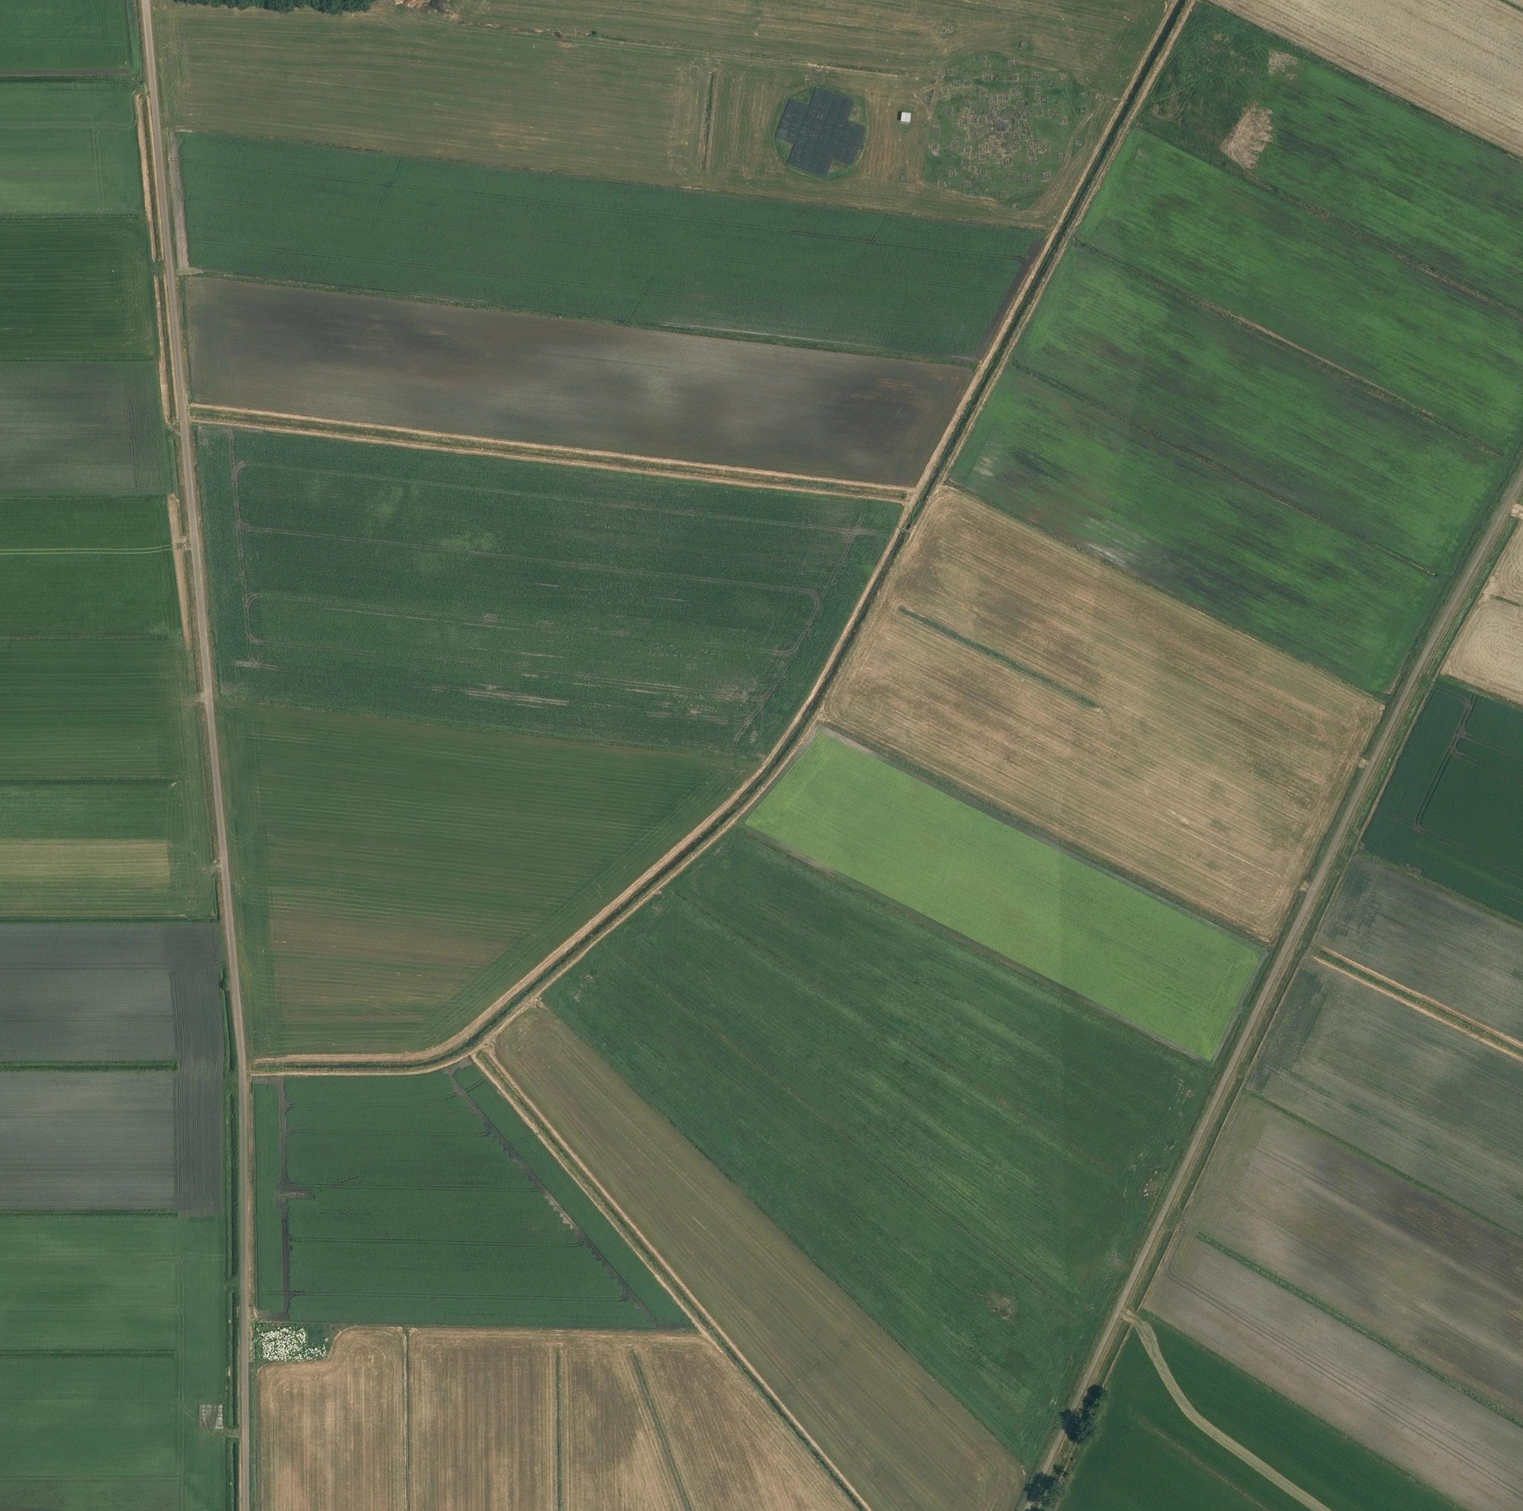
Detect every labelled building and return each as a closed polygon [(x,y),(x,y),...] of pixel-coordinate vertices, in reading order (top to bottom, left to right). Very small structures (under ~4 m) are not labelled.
[(809,106),(790,99),(775,137),(794,145),(787,164),(826,178),(833,159),(852,167),(867,128),(848,121),(855,101),(816,87),(809,106)]
